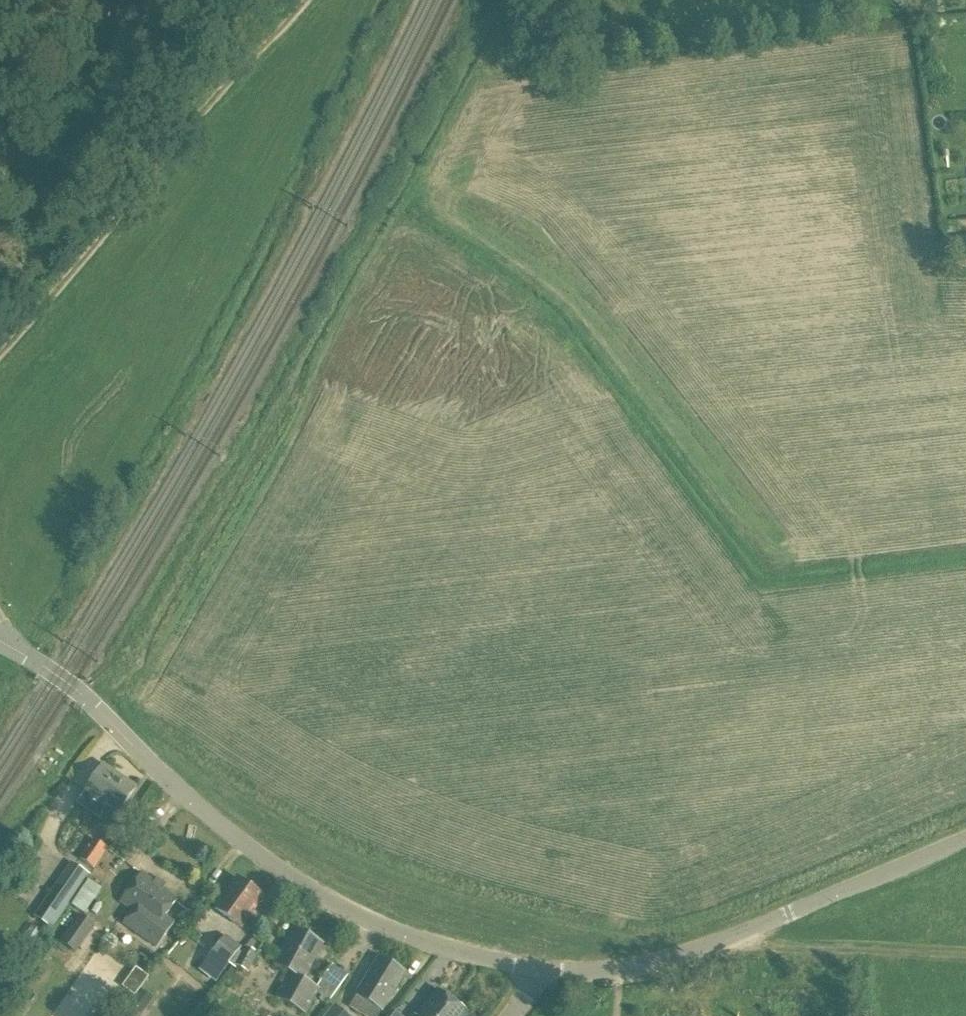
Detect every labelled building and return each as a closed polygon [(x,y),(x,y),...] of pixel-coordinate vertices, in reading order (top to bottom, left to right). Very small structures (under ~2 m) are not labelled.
[(77,802),(92,811),(98,802),(118,815),(137,786),(102,764),(77,802)] [(80,857),(90,863),(102,844),(93,838),(80,857)] [(173,923),(163,916),(176,896),(140,872),(120,902),(132,910),(123,924),(156,947),(173,923)] [(215,908),(242,927),(264,896),(236,877),(215,908)] [(73,897),(56,885),(35,915),(52,927),(73,897)] [(61,942),(76,952),(95,925),(82,914),(61,942)] [(276,996),(305,1012),(316,993),(319,988),(304,980),(323,943),(293,927),(274,963),(289,971),(276,996)] [(213,950),(229,963),(241,946),(225,935),(213,950)] [(236,965),(249,972),(258,954),(249,950),(245,948),(236,965)] [(229,963),(213,950),(199,968),(215,980),(229,963)] [(367,1015),(374,1005),(381,1010),(404,972),(379,957),(356,994),(357,995),(350,1005),(367,1015)] [(338,960),(321,986),(335,995),(352,970),(338,960)] [(122,987),(135,996),(148,977),(135,968),(122,987)] [(440,1009),(442,1011),(451,999),(438,989),(427,1004),(422,1005),(418,1011),(418,1015),(417,1015),(435,1015),(440,1009)] [(131,1004),(142,1012),(153,998),(142,990),(131,1004)] [(467,1012),(451,999),(442,1011),(440,1009),(435,1015),(464,1015),(467,1012)] [(334,1005),(326,1015),(348,1015),(334,1005)]
